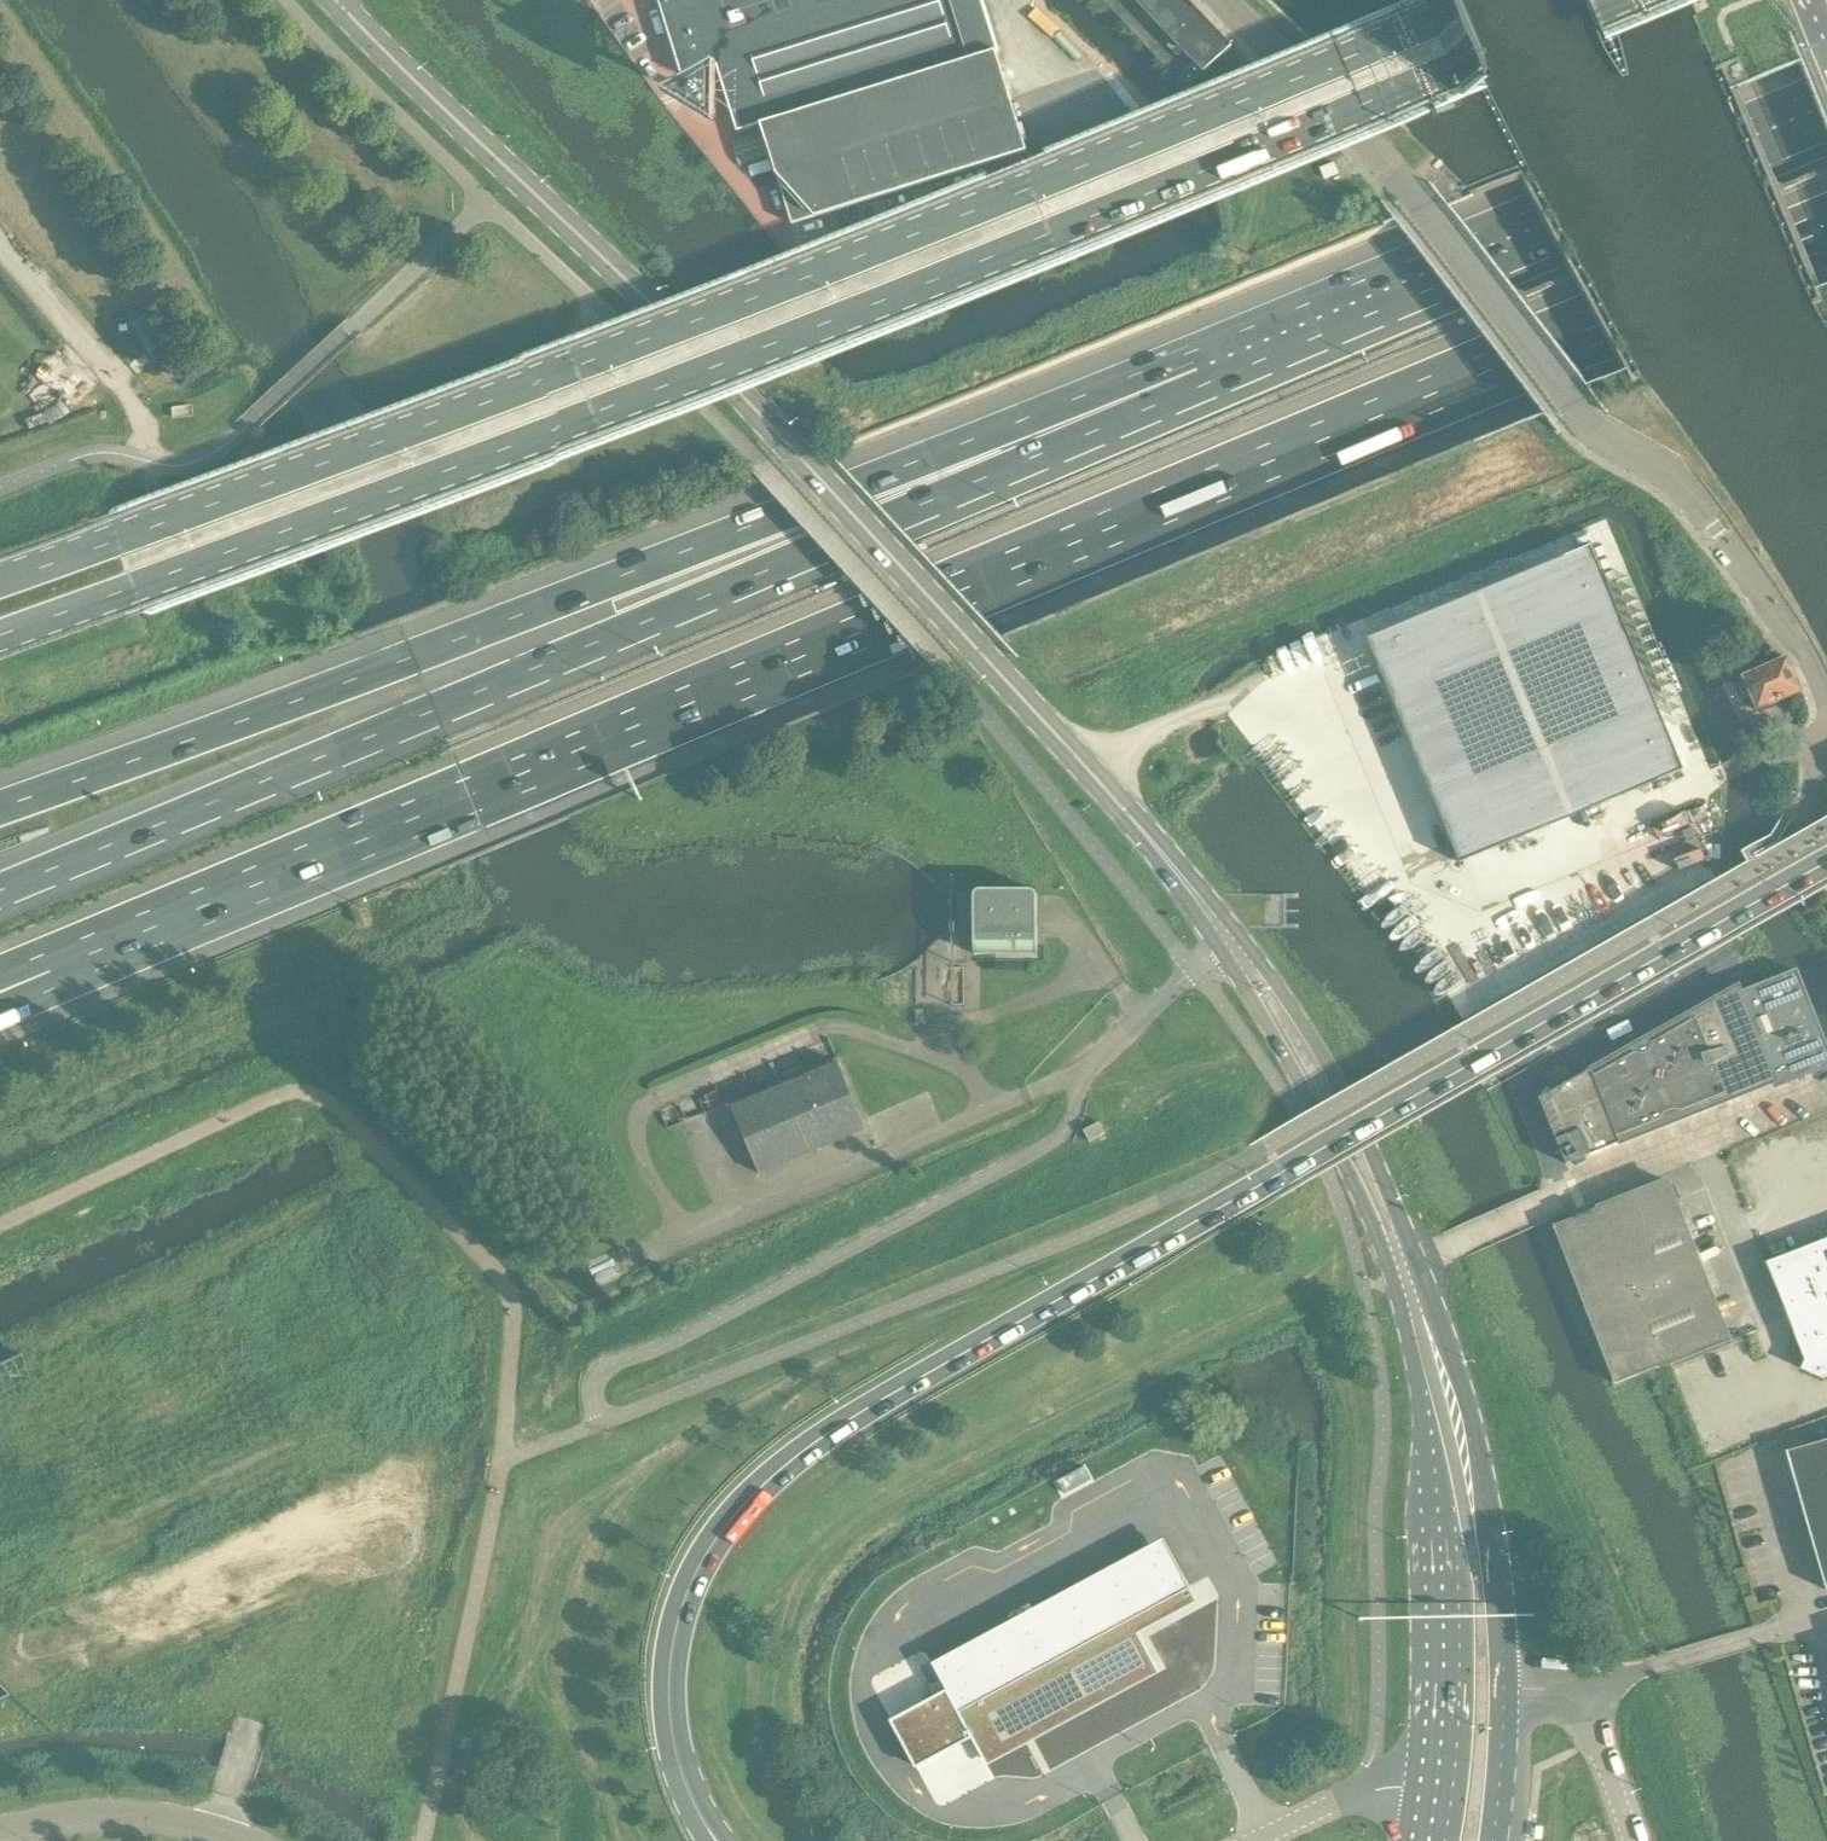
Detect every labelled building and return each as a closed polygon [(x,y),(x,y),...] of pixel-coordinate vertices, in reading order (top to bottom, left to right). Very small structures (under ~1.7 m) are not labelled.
[(747,128),(761,124),(792,224),(1027,151),(980,0),(658,0),(682,75),(716,65),(737,131),(747,128)] [(1231,46),(1188,0),(1104,0),(1186,88),(1231,46)] [(1377,636),(1365,641),(1459,864),(1684,769),(1591,547),(1377,636)] [(1736,648),(1723,654),(1729,666),(1742,661),(1736,648)] [(1787,659),(1726,686),(1733,704),(1753,695),(1760,713),(1776,706),(1775,702),(1801,691),(1787,659)] [(974,895),(975,937),(975,955),(1038,954),(1038,896),(1038,895),(1037,894),(1037,893),(1036,892),(1035,891),(1033,890),(1031,889),(981,889),(979,890),(978,890),(977,891),(976,891),(976,892),(975,893),(974,894),(974,895)] [(1774,1082),(1776,1087),(1826,1066),(1826,1043),(1799,973),(1742,996),(1741,996),(1775,1082),(1774,1082)] [(1705,1110),(1774,1082),(1775,1082),(1741,996),(1742,996),(1738,988),(1540,1099),(1567,1165),(1705,1110)] [(866,1128),(838,1062),(731,1106),(759,1173),(866,1128)] [(1099,1121),(1084,1129),(1090,1142),(1105,1134),(1099,1121)] [(1616,1384),(1653,1369),(1729,1339),(1667,1182),(1555,1226),(1616,1384)] [(1767,1263),(1805,1361),(1801,1370),(1822,1379),(1826,1377),(1826,1239),(1767,1263)] [(1789,1451),(1788,1451),(1787,1451),(1826,1592),(1826,1440),(1789,1451)] [(924,1651),(869,1680),(938,1810),(994,1781),(983,1760),(972,1739),(951,1750),(926,1705),(953,1690),(960,1703),(961,1703),(965,1711),(1131,1619),(1139,1633),(1198,1601),(1165,1540),(931,1663),(924,1651)] [(953,1690),(926,1705),(951,1750),(972,1739),(983,1760),(1156,1666),(1139,1633),(1131,1619),(965,1711),(961,1703),(960,1703),(953,1690)]
